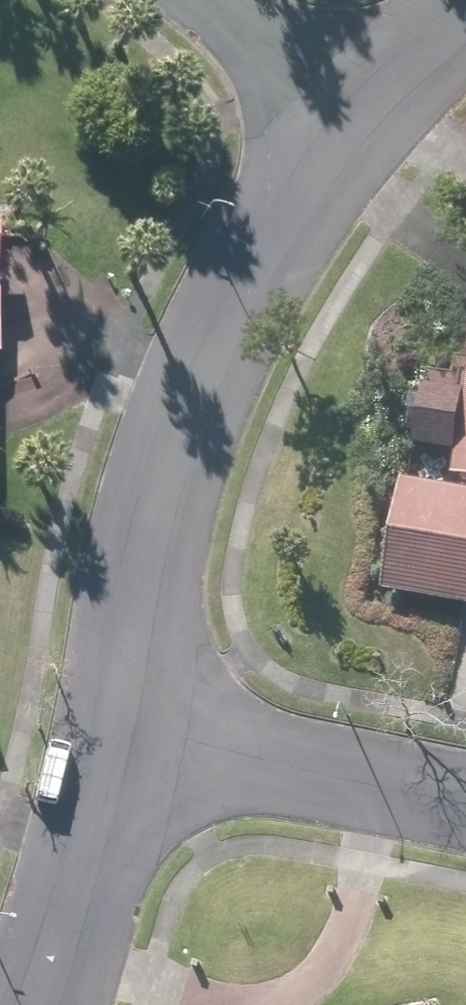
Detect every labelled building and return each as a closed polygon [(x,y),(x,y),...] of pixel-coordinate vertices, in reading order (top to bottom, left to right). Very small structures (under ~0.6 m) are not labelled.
[(13,352),(8,214),(0,215),(0,352),(13,352)] [(458,349),(452,403),(410,399),(404,454),(445,458),(441,496),(395,487),(375,594),(465,612),(465,350),(458,349)]
